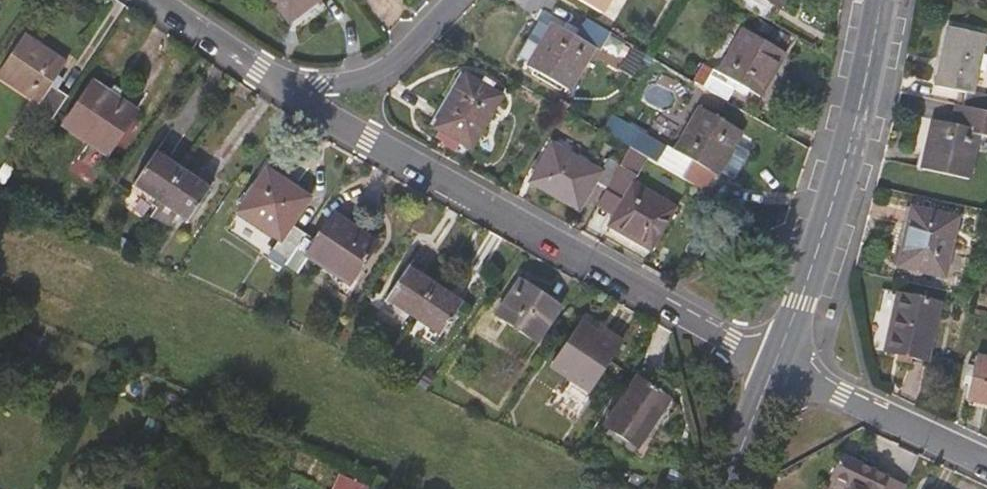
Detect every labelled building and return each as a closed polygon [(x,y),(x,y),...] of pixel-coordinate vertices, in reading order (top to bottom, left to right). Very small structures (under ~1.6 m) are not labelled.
[(283,13),(296,4),(300,10),(315,0),(274,0),(283,13)] [(601,13),(609,0),(579,0),(601,13)] [(778,9),(783,0),(764,0),(778,9)] [(300,10),(296,4),(283,13),(288,19),(300,10)] [(576,37),(553,23),(528,67),(569,90),(594,47),(600,50),(610,32),(586,19),(576,37)] [(985,34),(950,27),(937,87),(966,93),(963,106),(986,111),(986,96),(972,93),(977,69),(981,54),(985,34)] [(787,52),(746,29),(721,73),(710,66),(700,84),(730,102),(737,90),(744,94),(748,88),(761,96),(787,52)] [(54,119),(69,97),(58,90),(52,86),(58,77),(67,64),(26,36),(0,74),(0,76),(41,103),(37,109),(54,119)] [(630,51),(620,44),(614,55),(624,61),(630,51)] [(986,67),(986,55),(981,54),(977,69),(986,70),(986,67)] [(465,74),(434,128),(471,149),(502,95),(465,74)] [(64,81),(58,77),(52,86),(58,90),(64,81)] [(123,92),(112,85),(107,92),(92,82),(63,126),(107,156),(136,111),(118,99),(123,92)] [(963,106),(959,125),(933,120),(922,169),(969,179),(979,130),(985,132),(986,125),(986,124),(986,111),(963,106)] [(743,132),(699,107),(674,151),(668,147),(658,163),(709,192),(721,170),(736,143),(743,132)] [(658,163),(668,147),(639,130),(636,135),(609,119),(603,131),(631,147),(653,160),(658,163)] [(751,151),(736,143),(721,170),(735,178),(751,151)] [(601,173),(552,144),(541,164),(536,172),(531,182),(578,209),(594,182),(606,189),(620,167),(608,160),(601,173)] [(620,167),(606,189),(606,190),(625,201),(616,216),(610,227),(651,250),(671,214),(634,192),(653,160),(631,147),(620,167)] [(182,172),(155,153),(134,184),(151,196),(162,203),(182,172)] [(541,164),(532,158),(527,167),(536,172),(541,164)] [(308,198),(267,170),(239,212),(280,239),(267,258),(282,268),(285,263),(305,233),(291,224),(308,198)] [(209,190),(182,172),(162,203),(177,213),(188,220),(209,190)] [(625,201),(606,190),(598,205),(616,216),(625,201)] [(162,203),(151,196),(148,201),(158,208),(162,203)] [(177,213),(162,203),(158,208),(153,215),(169,225),(177,213)] [(957,218),(912,208),(899,266),(943,276),(957,218)] [(376,244),(336,216),(319,242),(305,233),(285,263),(299,272),(309,256),(326,267),(328,263),(352,279),(376,244)] [(352,279),(328,263),(326,267),(350,283),(352,279)] [(435,286),(408,267),(387,298),(414,316),(435,286)] [(536,343),(560,307),(520,280),(496,316),(536,343)] [(462,304),(435,286),(414,316),(441,334),(462,304)] [(940,303),(896,294),(884,353),(928,362),(940,303)] [(618,347),(597,333),(581,322),(553,363),(590,389),(618,347)] [(622,341),(600,327),(597,333),(618,347),(622,341)] [(976,357),(974,367),(968,365),(965,375),(971,377),(966,398),(986,403),(986,359),(976,357)] [(669,398),(636,376),(604,427),(637,448),(669,398)] [(889,477),(840,455),(831,476),(851,486),(850,488),(883,488),(889,477)] [(333,488),(366,488),(368,485),(341,472),(333,488)] [(889,477),(883,488),(905,488),(906,486),(889,477)]
